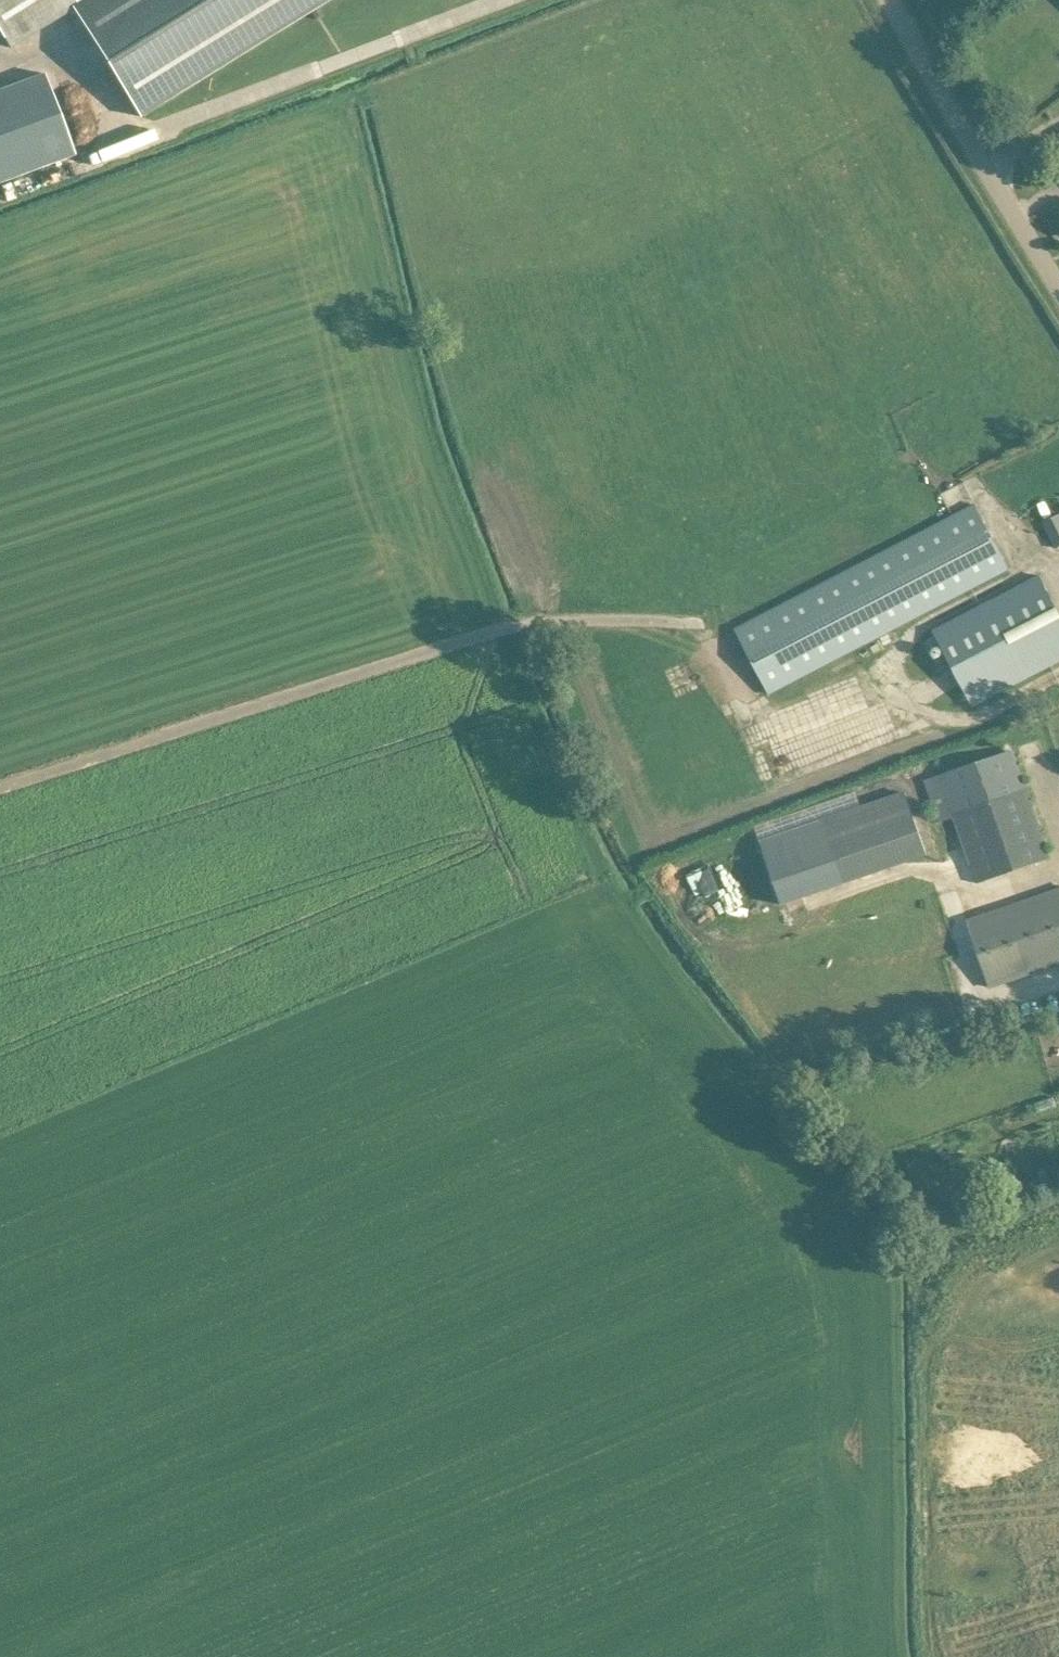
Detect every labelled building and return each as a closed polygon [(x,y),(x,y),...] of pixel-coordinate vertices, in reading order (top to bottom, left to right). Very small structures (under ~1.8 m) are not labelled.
[(11,48),(73,9),(141,117),(329,0),(0,0),(0,30),(11,48)] [(0,90),(0,182),(75,154),(45,73),(0,90)] [(1008,569),(974,504),(734,629),(769,693),(1008,569)] [(1056,549),(1058,547),(1058,515),(1044,523),(1056,549)] [(1040,576),(932,631),(971,706),(1058,660),(1058,613),(1040,576)] [(937,821),(954,815),(977,881),(1048,857),(1011,750),(924,780),(937,821)] [(927,861),(905,795),(761,842),(782,908),(927,861)] [(965,919),(989,987),(1058,963),(1058,888),(965,919)]
